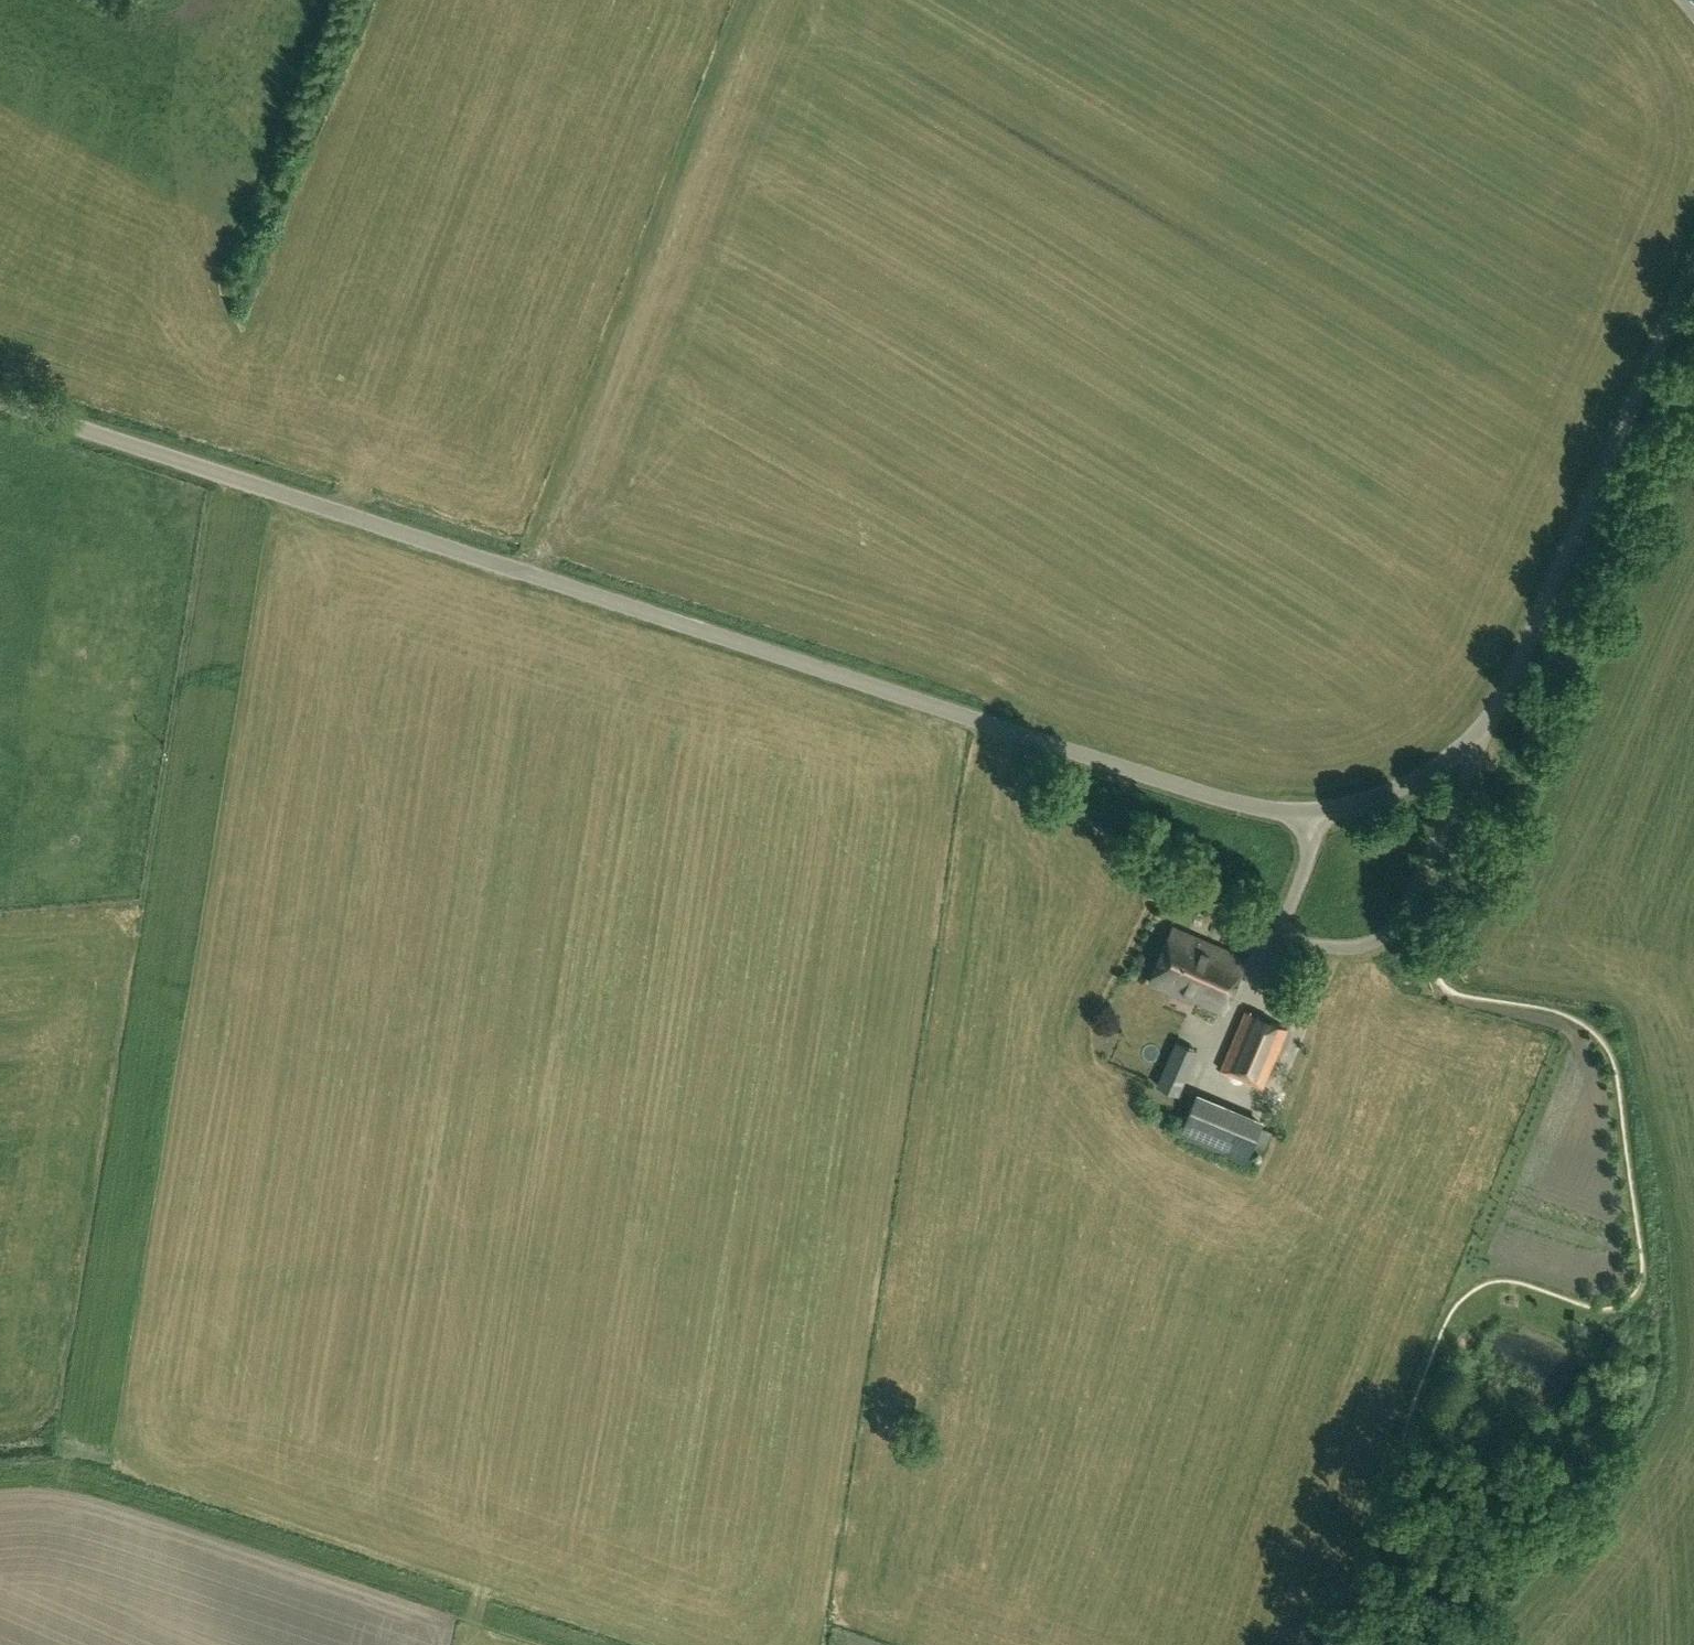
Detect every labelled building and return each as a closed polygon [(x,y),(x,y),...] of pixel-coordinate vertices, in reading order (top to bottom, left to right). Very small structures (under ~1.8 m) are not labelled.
[(1173,927),(1148,981),(1191,1001),(1192,999),(1221,1012),(1245,960),(1173,927)] [(1244,1011),(1221,1069),(1264,1086),(1287,1028),(1244,1011)] [(1178,1094),(1190,1065),(1196,1050),(1176,1042),(1158,1086),(1178,1094)] [(1182,1135),(1246,1161),(1261,1124),(1197,1098),(1182,1135)]
